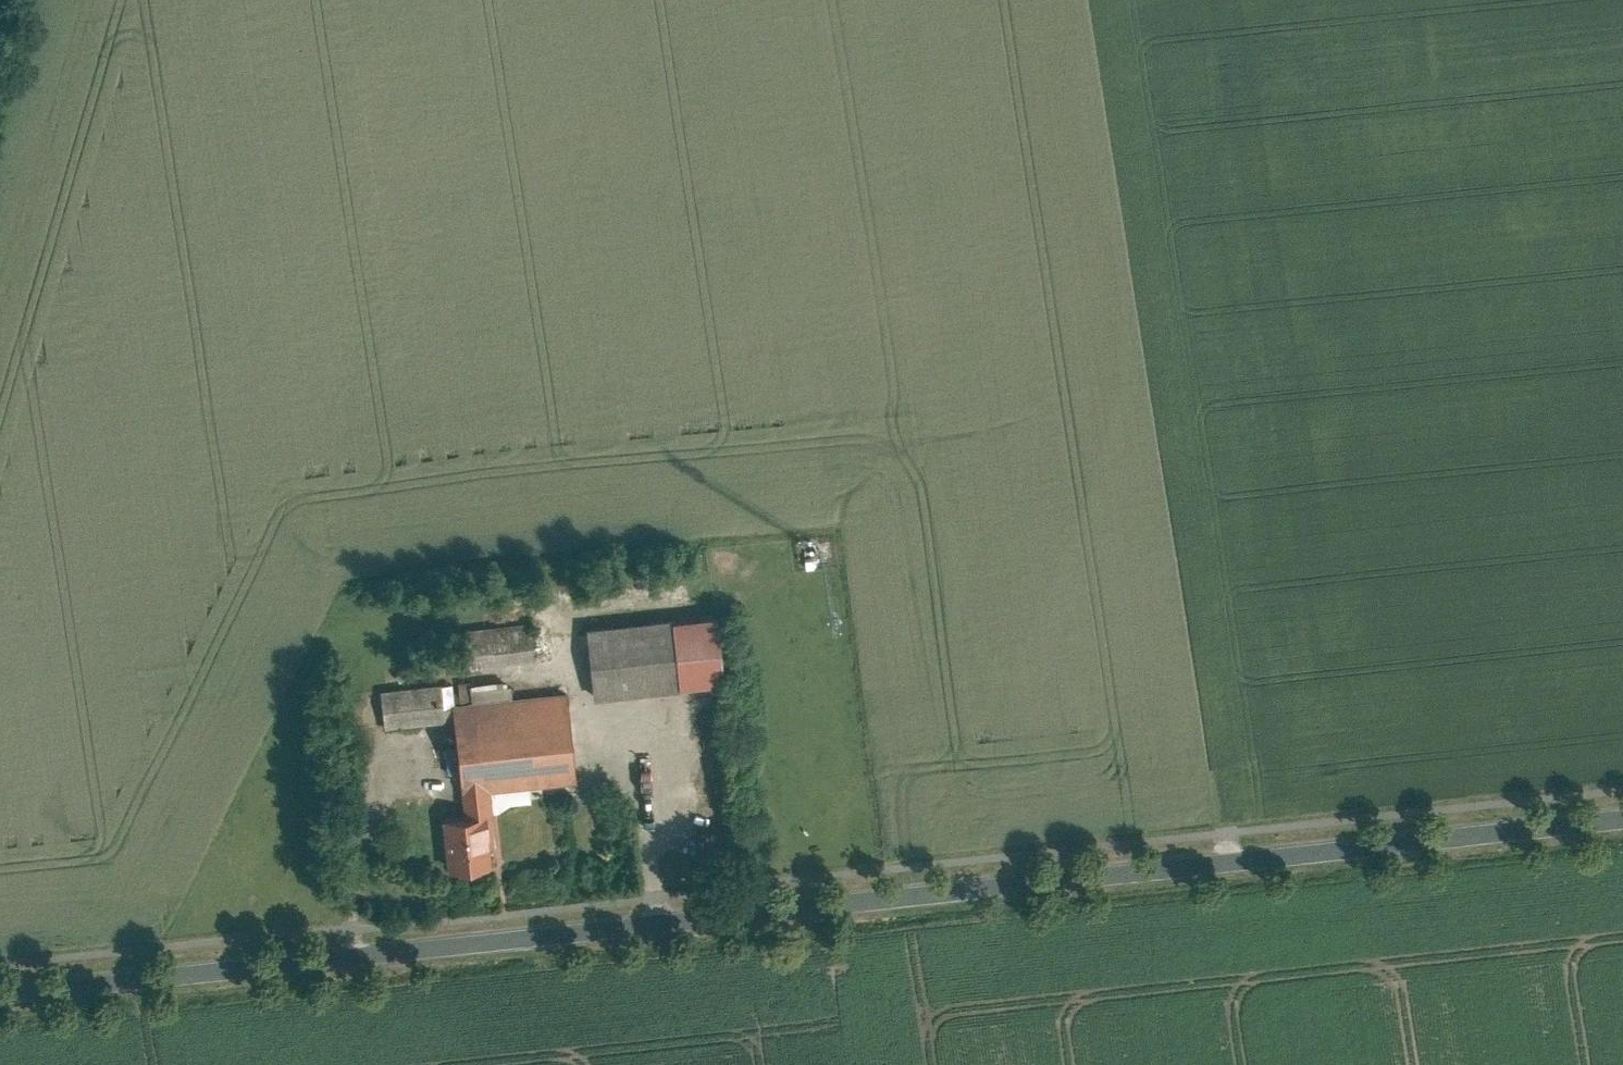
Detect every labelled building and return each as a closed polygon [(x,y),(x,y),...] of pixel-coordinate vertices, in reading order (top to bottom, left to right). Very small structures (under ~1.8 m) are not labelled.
[(718,611),(672,616),(679,684),(725,679),(718,611)] [(671,614),(587,623),(594,694),(680,686),(679,684),(672,616),(671,614)] [(534,657),(530,620),(466,627),(470,664),(534,657)] [(445,719),(441,680),(380,686),(384,726),(445,719)] [(567,689),(451,701),(463,812),(486,809),(489,842),(496,841),(490,788),(576,780),(567,689)] [(463,812),(442,814),(447,867),(491,862),(489,842),(486,809),(463,812)]
